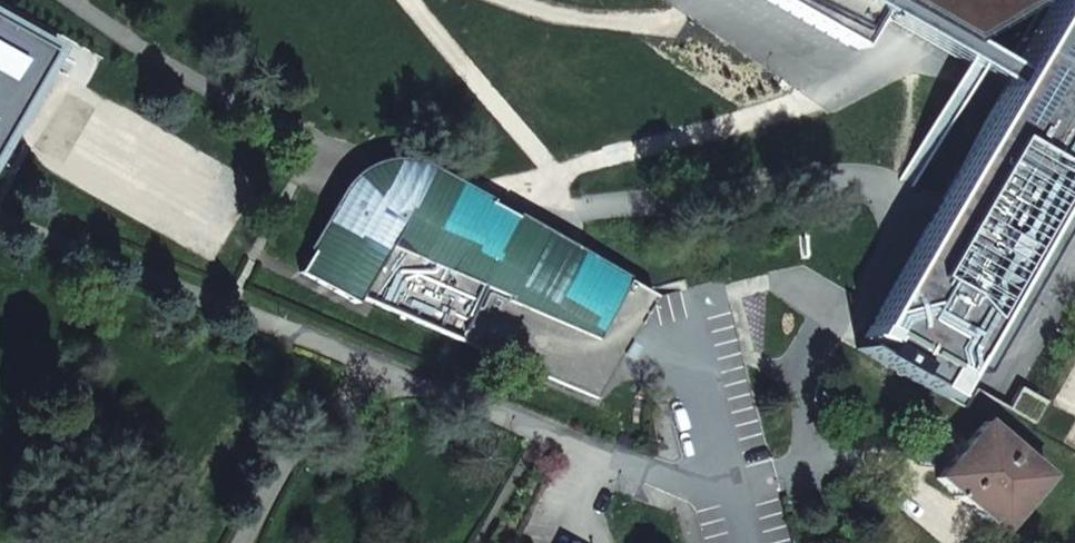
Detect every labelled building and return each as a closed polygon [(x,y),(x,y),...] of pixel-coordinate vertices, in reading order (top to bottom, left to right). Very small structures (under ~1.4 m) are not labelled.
[(1009,88),(869,329),(956,378),(1074,166),(1074,0),(1061,0),(1020,69),(976,45),(1028,12),(1020,0),(751,0),(854,61),(878,19),(904,32),(957,60),(1009,88)] [(58,46),(0,15),(0,149),(58,46)] [(344,191),(335,209),(299,274),(354,305),(357,299),(595,399),(653,298),(428,172),(421,168),(416,167),(410,165),(399,164),(386,164),(380,166),(372,169),(361,174),(353,181),(344,191)] [(982,423),(935,479),(999,533),(1046,477),(982,423)]
